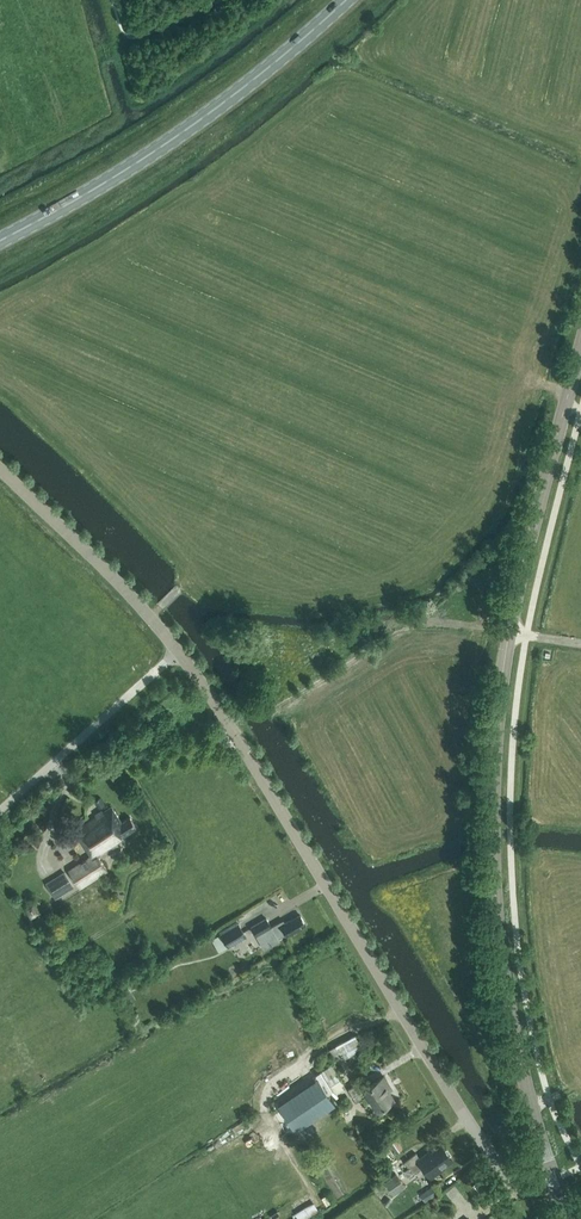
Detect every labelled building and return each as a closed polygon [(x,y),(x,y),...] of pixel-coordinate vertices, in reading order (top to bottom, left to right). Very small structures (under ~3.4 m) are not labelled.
[(130,742),(136,737),(132,732),(126,738),(130,742)] [(105,804),(101,797),(94,801),(99,809),(105,804)] [(122,836),(137,827),(130,817),(122,822),(112,806),(74,830),(91,857),(69,871),(80,888),(109,870),(99,855),(124,839),(122,836)] [(74,887),(64,871),(46,882),(55,899),(74,887)] [(287,934),(297,928),(305,923),(300,913),(292,918),(291,918),(282,923),(280,920),(271,925),(266,917),(251,925),(256,934),(257,934),(264,947),(279,938),(278,937),(286,932),(287,934)] [(219,952),(246,936),(238,922),(211,939),(219,952)] [(129,1004),(135,1000),(128,988),(121,992),(129,1004)] [(330,1049),(336,1058),(340,1055),(343,1060),(360,1050),(358,1045),(360,1043),(355,1035),(330,1049)] [(311,1113),(345,1090),(339,1081),(342,1080),(331,1064),(280,1098),(290,1112),(286,1115),(299,1133),(316,1121),(311,1113)] [(377,1109),(394,1099),(386,1086),(388,1084),(384,1077),(366,1088),(362,1081),(348,1089),(356,1102),(368,1095),(377,1109)] [(402,1148),(395,1138),(389,1143),(396,1152),(402,1148)] [(403,1161),(408,1168),(404,1171),(410,1180),(415,1176),(413,1174),(423,1167),(427,1174),(441,1164),(442,1166),(452,1158),(442,1145),(431,1153),(429,1151),(420,1158),(416,1152),(403,1161)] [(405,1186),(398,1175),(386,1183),(394,1194),(405,1186)] [(423,1192),(428,1199),(436,1194),(431,1187),(423,1192)] [(296,1215),(298,1218),(310,1218),(319,1213),(315,1204),(296,1215)]
